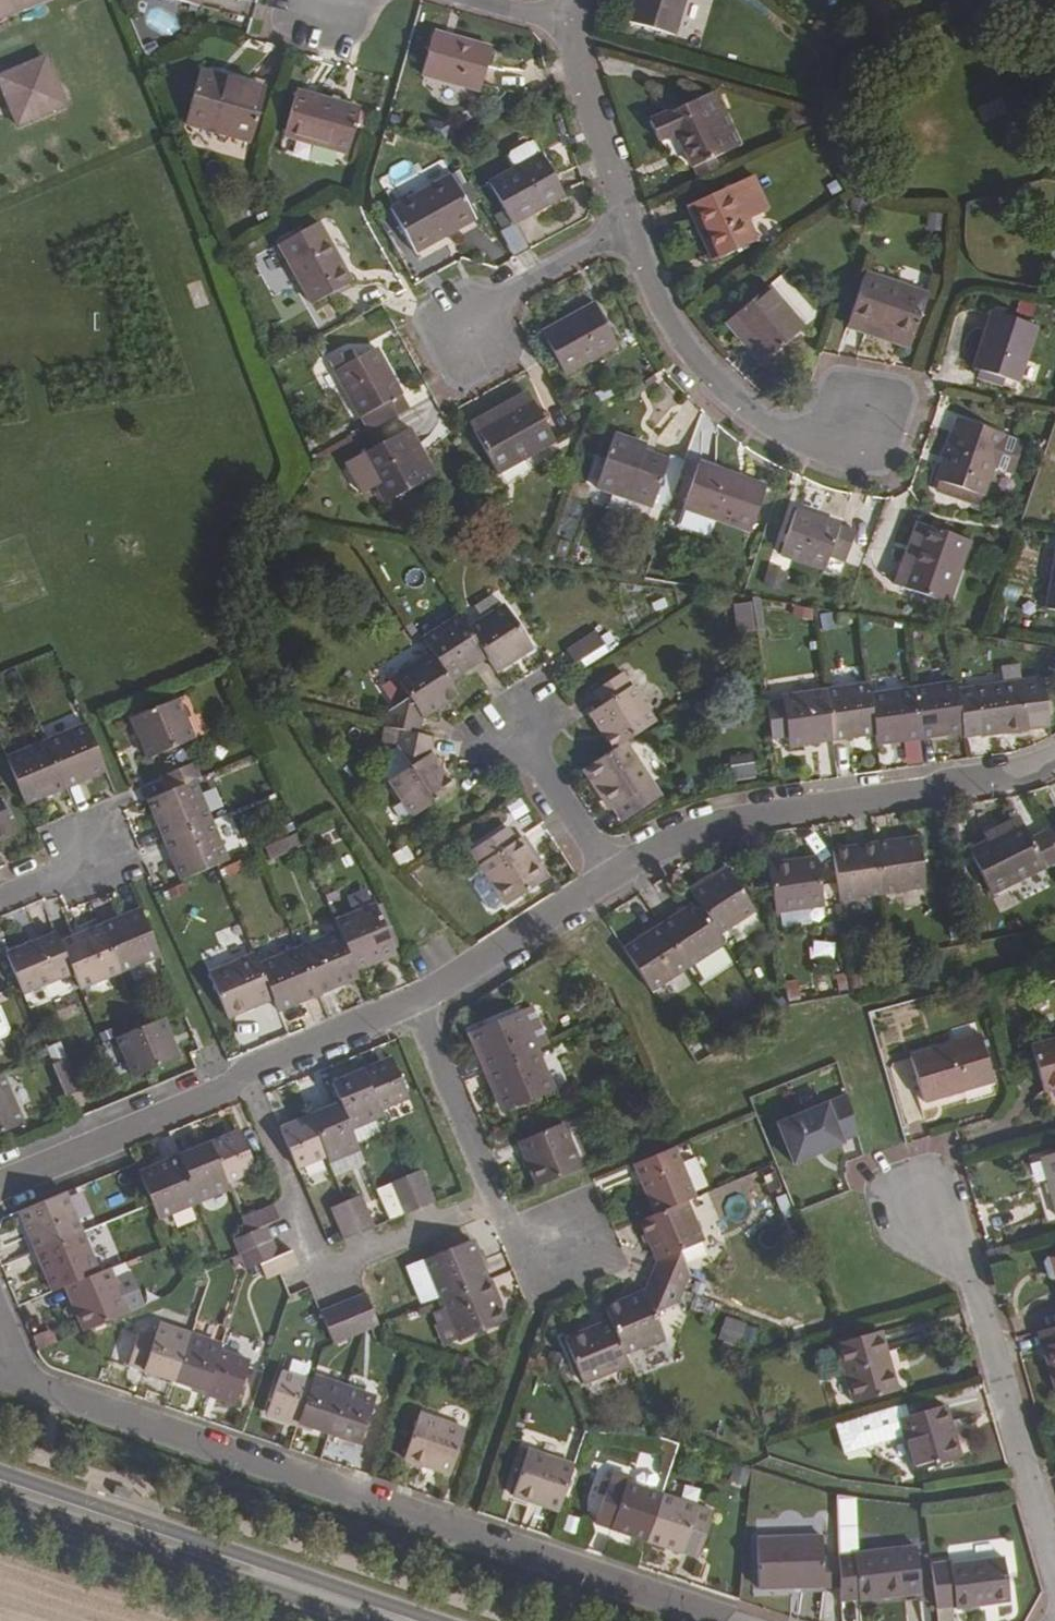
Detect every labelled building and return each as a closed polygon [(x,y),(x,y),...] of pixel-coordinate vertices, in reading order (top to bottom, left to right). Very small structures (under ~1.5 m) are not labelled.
[(65,0),(0,0),(0,24),(65,0)] [(628,22),(675,36),(685,0),(634,0),(628,22)] [(433,32),(421,75),(481,91),(492,48),(433,32)] [(0,73),(0,74),(15,125),(67,110),(52,58),(0,73)] [(198,76),(185,124),(251,143),(266,88),(226,77),(224,83),(198,76)] [(696,100),(721,154),(731,150),(741,145),(715,91),(696,100)] [(295,92),(283,136),(348,154),(360,110),(295,92)] [(696,100),(650,121),(658,141),(675,133),(692,168),(699,164),(721,154),(696,100)] [(509,157),(515,168),(538,156),(532,144),(528,142),(509,153),(509,157)] [(721,154),(699,164),(704,174),(736,160),(731,150),(721,154)] [(515,168),(489,183),(511,224),(564,195),(542,154),(538,156),(515,168)] [(451,175),(391,209),(414,252),(475,219),(451,175)] [(751,176),(687,206),(713,262),(756,241),(747,220),(768,210),(751,176)] [(318,223),(277,246),(311,306),(352,282),(318,223)] [(517,223),(500,229),(510,254),(527,247),(517,223)] [(928,294),(865,273),(849,320),(912,341),(928,294)] [(768,285),(730,319),(766,360),(804,327),(768,285)] [(595,302),(541,332),(564,374),(619,344),(595,302)] [(991,311),(973,369),(1018,384),(1037,326),(991,311)] [(730,319),(724,324),(760,365),(766,360),(730,319)] [(912,341),(849,320),(847,328),(910,349),(912,341)] [(356,346),(328,363),(367,433),(410,409),(375,348),(362,356),(356,346)] [(527,391),(469,424),(473,431),(531,398),(527,391)] [(531,398),(473,431),(498,474),(556,441),(531,398)] [(1005,435),(957,418),(951,435),(954,435),(944,464),(941,463),(935,480),(980,496),(983,497),(1005,435)] [(402,432),(428,480),(435,475),(409,427),(402,432)] [(402,432),(359,455),(385,504),(428,480),(402,432)] [(614,435),(596,488),(652,507),(668,512),(685,460),(669,455),(667,461),(644,453),(646,447),(614,435)] [(951,435),(941,463),(944,464),(954,435),(951,435)] [(699,463),(683,509),(750,531),(766,485),(699,463)] [(980,496),(939,481),(935,492),(976,506),(980,496)] [(796,509),(780,556),(838,575),(842,561),(844,563),(855,529),(796,509)] [(916,522),(894,585),(902,587),(923,524),(916,522)] [(923,524),(902,587),(949,603),(970,541),(923,524)] [(1045,610),(1054,611),(1054,554),(1045,610)] [(768,568),(763,584),(781,590),(787,575),(768,568)] [(743,633),(763,628),(756,598),(735,604),(743,633)] [(504,604),(468,628),(487,657),(496,671),(530,648),(504,604)] [(423,638),(431,652),(451,681),(487,657),(468,628),(460,615),(423,638)] [(595,631),(566,650),(575,664),(604,645),(595,631)] [(408,698),(387,711),(384,727),(399,731),(419,735),(422,719),(459,694),(451,681),(431,652),(394,676),(408,698)] [(860,666),(832,670),(835,685),(862,680),(860,666)] [(623,672),(592,691),(602,705),(588,714),(612,751),(625,742),(655,722),(623,672)] [(1021,681),(972,688),(979,734),(980,737),(1028,729),(1050,726),(1042,678),(1021,681)] [(956,682),(913,688),(920,739),(963,733),(957,691),(956,682)] [(868,684),(825,690),(832,741),(875,734),(870,695),(868,684)] [(913,688),(870,695),(875,734),(877,745),(920,739),(913,688)] [(972,688),(957,691),(963,733),(964,736),(979,734),(972,688)] [(781,697),(788,747),(832,741),(825,690),(781,697)] [(177,700),(131,719),(147,759),(193,740),(177,700)] [(86,725),(46,741),(65,787),(106,771),(86,725)] [(379,766),(413,818),(454,790),(431,753),(434,738),(419,735),(399,731),(396,746),(397,747),(380,758),(379,766)] [(46,741),(6,757),(26,804),(65,787),(46,741)] [(612,751),(584,769),(611,810),(613,808),(623,823),(660,798),(625,742),(612,751)] [(729,759),(732,775),(753,771),(751,756),(729,759)] [(193,763),(160,777),(167,792),(194,781),(200,778),(193,763)] [(753,771),(732,775),(733,780),(754,777),(753,771)] [(167,792),(147,801),(164,841),(210,821),(194,781),(167,792)] [(14,833),(0,800),(0,839),(14,833)] [(525,810),(518,801),(509,807),(515,816),(525,810)] [(210,821),(164,841),(180,881),(227,862),(210,821)] [(989,894),(1054,861),(1054,851),(1045,832),(1030,840),(1022,824),(968,851),(989,894)] [(1045,832),(1054,851),(1054,827),(1045,832)] [(506,828),(470,851),(488,878),(504,904),(506,906),(546,879),(520,839),(515,841),(506,828)] [(269,859),(301,845),(295,833),(263,847),(269,859)] [(918,837),(875,843),(883,894),(925,887),(918,837)] [(832,849),(839,900),(883,894),(875,843),(832,849)] [(817,857),(768,864),(775,913),(824,906),(817,857)] [(728,868),(691,892),(697,901),(718,934),(755,911),(728,868)] [(504,904),(488,878),(478,885),(476,892),(487,909),(495,910),(504,904)] [(697,901),(660,925),(688,968),(725,944),(718,934),(697,901)] [(334,922),(338,932),(353,968),(393,951),(374,905),(334,922)] [(160,956),(140,909),(100,926),(119,973),(160,956)] [(660,925),(623,948),(652,991),(688,968),(660,925)] [(100,926),(59,943),(72,974),(79,989),(119,973),(100,926)] [(338,932),(298,949),(317,995),(358,978),(353,968),(338,932)] [(55,933),(5,954),(22,994),(72,974),(59,943),(55,933)] [(298,949),(257,965),(272,999),(277,1012),(317,995),(298,949)] [(253,954),(208,974),(227,1018),(272,999),(257,965),(253,954)] [(530,1006),(471,1031),(489,1071),(535,1051),(548,1046),(530,1006)] [(132,1078),(156,1068),(179,1059),(163,1019),(116,1039),(132,1078)] [(980,1035),(910,1056),(923,1103),(993,1082),(980,1035)] [(1044,1092),(1054,1089),(1054,1039),(1030,1046),(1044,1092)] [(489,1071),(506,1112),(552,1092),(535,1051),(489,1071)] [(391,1058),(361,1071),(378,1111),(409,1099),(391,1058)] [(66,1059),(52,1065),(65,1097),(80,1091),(66,1059)] [(331,1083),(339,1103),(350,1129),(380,1117),(378,1111),(361,1071),(331,1083)] [(0,1074),(0,1134),(23,1124),(2,1073),(0,1074)] [(846,1094),(775,1122),(791,1162),(843,1141),(842,1139),(858,1133),(846,1094)] [(339,1103),(309,1116),(326,1157),(328,1162),(358,1148),(350,1129),(339,1103)] [(309,1116),(279,1128),(296,1170),(326,1157),(309,1116)] [(562,1123),(519,1142),(538,1187),(581,1168),(562,1123)] [(239,1129),(208,1143),(225,1183),(256,1171),(239,1129)] [(208,1143),(177,1156),(197,1203),(227,1189),(225,1183),(208,1143)] [(634,1164),(655,1214),(686,1201),(695,1197),(673,1147),(634,1164)] [(364,1163),(358,1148),(328,1162),(334,1176),(364,1163)] [(1041,1158),(1054,1208),(1054,1154),(1041,1158)] [(177,1156),(137,1173),(157,1219),(197,1203),(177,1156)] [(420,1170),(405,1177),(419,1208),(434,1202),(420,1170)] [(405,1177),(390,1184),(403,1215),(419,1208),(405,1177)] [(18,1211),(35,1251),(82,1232),(65,1192),(18,1211)] [(360,1196),(345,1203),(358,1234),(373,1228),(360,1196)] [(655,1214),(639,1220),(656,1261),(650,1276),(684,1290),(690,1276),(679,1252),(703,1241),(686,1201),(655,1214)] [(345,1203),(330,1209),(344,1241),(358,1234),(345,1203)] [(272,1205),(239,1218),(246,1234),(264,1226),(278,1220),(272,1205)] [(246,1234),(232,1239),(238,1255),(271,1241),(264,1226),(246,1234)] [(35,1251),(52,1292),(99,1272),(82,1232),(35,1251)] [(471,1240),(424,1259),(441,1300),(488,1280),(471,1240)] [(277,1257),(271,1241),(238,1255),(245,1271),(259,1265),(277,1257)] [(291,1251),(277,1257),(259,1265),(266,1280),(298,1267),(291,1251)] [(1046,1260),(1044,1265),(1047,1278),(1052,1281),(1054,1280),(1054,1257),(1046,1260)] [(110,1268),(64,1287),(83,1332),(144,1306),(130,1273),(115,1280),(110,1268)] [(603,1308),(608,1320),(623,1355),(665,1338),(654,1314),(679,1304),(684,1290),(650,1276),(644,1291),(603,1308)] [(488,1280),(441,1300),(444,1308),(457,1340),(504,1320),(488,1280)] [(365,1294),(350,1301),(363,1333),(378,1326),(365,1294)] [(350,1301),(335,1307),(348,1340),(363,1333),(350,1301)] [(335,1307),(320,1313),(333,1346),(348,1340),(335,1307)] [(435,1325),(443,1345),(457,1340),(444,1308),(432,1313),(437,1324),(435,1325)] [(729,1315),(717,1335),(744,1352),(757,1332),(729,1315)] [(564,1339),(583,1384),(628,1366),(623,1355),(608,1320),(564,1339)] [(139,1332),(127,1366),(174,1382),(189,1335),(159,1324),(154,1338),(139,1332)] [(1037,1331),(1054,1391),(1054,1326),(1037,1331)] [(38,1351),(57,1343),(51,1329),(32,1336),(38,1351)] [(880,1331),(835,1343),(852,1404),(897,1391),(880,1331)] [(189,1335),(174,1382),(205,1392),(219,1351),(220,1345),(189,1335)] [(219,1351),(205,1392),(236,1403),(250,1361),(219,1351)] [(281,1371),(266,1414),(297,1424),(312,1381),(281,1371)] [(312,1381),(297,1424),(328,1434),(344,1386),(314,1376),(312,1381)] [(375,1397),(344,1386),(328,1434),(359,1445),(375,1397)] [(904,1403),(835,1423),(844,1453),(905,1435),(915,1471),(960,1458),(944,1406),(908,1416),(904,1403)] [(419,1413),(403,1460),(450,1476),(465,1429),(419,1413)] [(527,1450),(511,1496),(557,1512),(573,1465),(527,1450)] [(645,1542),(661,1495),(626,1483),(628,1476),(612,1470),(609,1480),(603,1478),(598,1493),(604,1496),(595,1524),(645,1542)] [(713,1512),(661,1495),(645,1542),(682,1554),(682,1553),(698,1558),(713,1512)] [(756,1539),(758,1589),(824,1587),(823,1559),(822,1536),(756,1539)] [(840,1587),(840,1601),(858,1599),(858,1600),(921,1593),(916,1547),(838,1556),(838,1558),(840,1587)] [(823,1559),(824,1587),(840,1587),(838,1558),(823,1559)] [(949,1563),(931,1565),(936,1608),(955,1605),(955,1609),(1009,1601),(1004,1558),(949,1565),(949,1563)]
